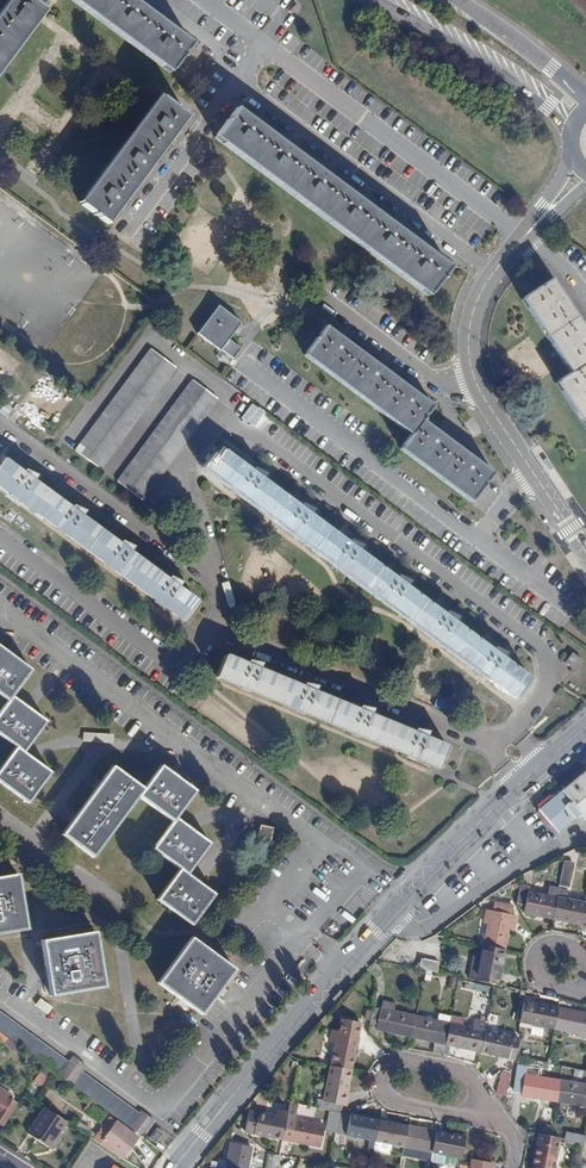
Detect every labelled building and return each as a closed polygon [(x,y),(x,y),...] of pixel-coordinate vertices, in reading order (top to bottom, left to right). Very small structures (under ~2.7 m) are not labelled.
[(45,11),(42,8),(48,0),(8,0),(0,11),(0,71),(45,11)] [(192,44),(133,0),(73,0),(170,72),(192,44)] [(79,203),(107,224),(187,117),(158,96),(79,203)] [(427,296),(449,267),(236,109),(215,138),(427,296)] [(585,364),(585,331),(551,280),(522,300),(571,374),(556,384),(585,429),(585,365),(585,364)] [(239,348),(228,340),(240,323),(218,307),(198,334),(220,351),(216,356),(228,365),(232,360),(231,359),(239,348)] [(493,473),(422,421),(433,406),(326,327),(305,356),(411,435),(400,449),(471,502),(493,473)] [(75,450),(100,469),(176,368),(150,349),(75,450)] [(117,482),(142,501),(217,399),(193,381),(117,482)] [(348,538),(346,541),(306,511),(310,506),(298,502),(296,504),(262,478),(266,473),(255,469),(253,472),(224,451),(209,471),(516,699),(531,679),(502,657),(505,652),(494,647),(492,650),(452,620),(456,615),(445,611),(443,613),(405,584),(408,580),(396,575),(395,577),(355,548),(359,542),(348,538)] [(35,481),(38,476),(27,471),(25,474),(5,459),(0,466),(0,487),(183,622),(198,602),(176,586),(180,581),(169,576),(167,579),(128,550),(131,545),(120,540),(118,543),(79,514),(83,509),(71,504),(69,507),(35,481)] [(18,688),(31,670),(0,647),(0,674),(18,688)] [(564,663),(574,671),(582,660),(572,653),(564,663)] [(414,728),(412,732),(367,713),(370,707),(358,705),(356,709),(311,690),(314,684),(301,682),(300,685),(259,668),(261,663),(249,661),(247,664),(226,655),(216,677),(439,769),(448,747),(423,736),(426,730),(414,728)] [(28,803),(51,772),(24,752),(46,721),(12,696),(18,688),(0,674),(0,694),(8,700),(0,712),(0,735),(16,747),(0,769),(0,782),(28,803)] [(182,808),(195,791),(161,765),(148,783),(154,788),(182,808)] [(63,834),(93,856),(138,796),(173,821),(153,848),(180,868),(158,899),(192,924),(214,894),(187,874),(210,843),(175,817),(182,808),(154,788),(148,783),(144,789),(113,766),(63,834)] [(562,790),(582,814),(585,814),(585,770),(562,790)] [(582,814),(562,790),(539,810),(561,834),(582,814)] [(258,838),(270,841),(273,827),(261,824),(258,838)] [(560,886),(568,887),(572,863),(564,862),(560,886)] [(26,929),(17,874),(0,876),(0,933),(26,929)] [(548,913),(554,915),(557,897),(550,896),(528,891),(529,886),(521,885),(517,904),(525,905),(523,913),(547,918),(548,913)] [(550,896),(557,897),(559,889),(552,888),(550,896)] [(557,897),(564,899),(566,890),(559,889),(557,897)] [(558,920),(581,924),(585,903),(564,899),(557,897),(554,915),(559,916),(558,920)] [(483,945),(504,950),(508,928),(511,916),(513,905),(497,902),(495,912),(487,910),(484,924),(487,925),(483,945)] [(508,928),(514,929),(517,917),(511,916),(508,928)] [(50,995),(104,987),(95,931),(42,940),(50,995)] [(201,1014),(235,969),(191,937),(158,982),(201,1014)] [(469,979),(497,984),(504,950),(483,945),(481,958),(474,956),(469,979)] [(420,969),(438,972),(440,962),(422,958),(420,969)] [(41,998),(37,1005),(48,1013),(53,1006),(41,998)] [(388,1032),(411,1037),(416,1016),(395,1011),(396,1003),(385,1001),(383,1009),(373,1006),(369,1024),(389,1028),(388,1032)] [(544,1027),(555,1029),(559,1008),(524,1001),(520,1021),(522,1021),(532,1024),(534,1024),(531,1034),(542,1037),(544,1027)] [(585,1032),(585,1014),(559,1008),(555,1029),(577,1034),(578,1030),(585,1032)] [(132,1128),(143,1114),(153,1121),(154,1120),(141,1110),(140,1112),(87,1075),(91,1070),(79,1060),(75,1065),(0,1011),(0,1032),(132,1128)] [(438,1021),(450,1023),(451,1016),(440,1014),(438,1021)] [(434,1038),(446,1041),(450,1023),(438,1021),(416,1016),(411,1037),(433,1042),(434,1038)] [(445,1044),(479,1052),(484,1031),(486,1022),(474,1019),(472,1028),(462,1026),(463,1019),(451,1016),(450,1023),(446,1041),(445,1044)] [(331,1066),(352,1071),(360,1026),(344,1022),(341,1032),(333,1030),(330,1042),(336,1043),(331,1066)] [(510,1054),(516,1056),(519,1038),(484,1031),(479,1052),(509,1059),(510,1054)] [(431,1053),(443,1055),(445,1044),(446,1041),(434,1038),(433,1042),(431,1053)] [(342,1105),(345,1105),(352,1071),(331,1066),(326,1090),(330,1091),(328,1102),(319,1100),(317,1108),(330,1111),(340,1113),(342,1105)] [(35,1079),(42,1085),(49,1076),(42,1070),(35,1079)] [(498,1093),(507,1095),(512,1074),(503,1072),(498,1093)] [(534,1098),(557,1101),(560,1080),(525,1075),(522,1092),(534,1094),(534,1098)] [(585,1106),(585,1084),(560,1080),(557,1101),(585,1106)] [(2,1126),(17,1103),(8,1098),(10,1094),(0,1088),(0,1124),(2,1126)] [(282,1139),(320,1147),(324,1126),(296,1121),(299,1104),(290,1102),(288,1112),(282,1139)] [(50,1149),(59,1133),(66,1122),(44,1107),(27,1133),(50,1149)] [(245,1131),(282,1139),(288,1112),(278,1110),(277,1117),(249,1111),(245,1131)] [(326,1131),(336,1133),(340,1113),(330,1111),(326,1131)] [(373,1151),(375,1141),(379,1120),(340,1113),(336,1133),(334,1143),(344,1145),(346,1136),(370,1140),(368,1150),(373,1151)] [(142,1135),(142,1136),(153,1121),(143,1114),(132,1128),(142,1135)] [(109,1117),(95,1135),(90,1131),(91,1130),(79,1121),(75,1127),(122,1159),(137,1138),(109,1117)] [(391,1145),(404,1147),(408,1126),(379,1120),(375,1141),(373,1151),(373,1152),(389,1155),(391,1145)] [(430,1162),(432,1153),(436,1132),(408,1126),(404,1147),(402,1156),(408,1157),(410,1149),(424,1151),(423,1157),(426,1158),(425,1164),(430,1165),(430,1162)] [(148,1138),(156,1143),(164,1134),(156,1128),(148,1138)] [(457,1158),(462,1159),(466,1138),(436,1132),(432,1153),(457,1158)] [(50,1149),(53,1151),(62,1135),(59,1133),(50,1149)] [(564,1143),(584,1147),(585,1137),(567,1133),(564,1143)] [(560,1142),(561,1138),(540,1134),(538,1144),(537,1144),(532,1167),(555,1167),(560,1142)] [(251,1148),(230,1144),(226,1161),(219,1160),(219,1162),(213,1161),(212,1167),(247,1167),(251,1148)] [(430,1162),(456,1167),(457,1158),(432,1153),(430,1162)] [(493,1164),(472,1160),(471,1167),(492,1167),(493,1164)]
